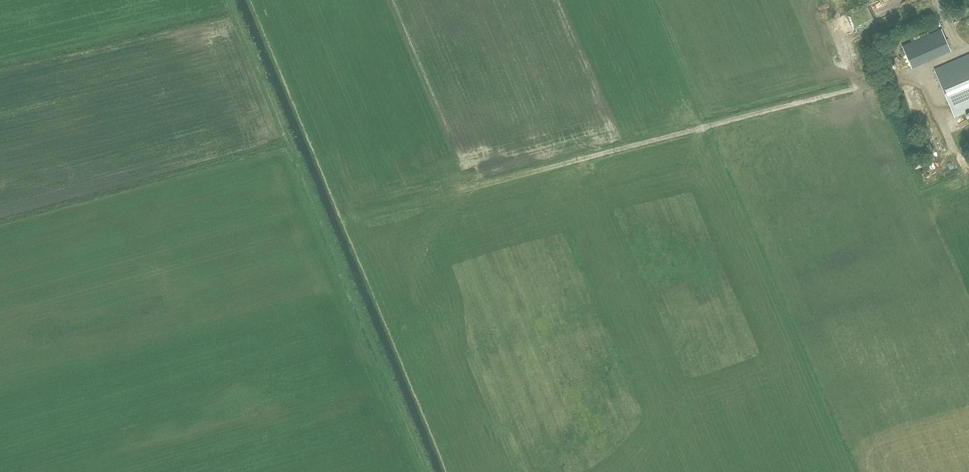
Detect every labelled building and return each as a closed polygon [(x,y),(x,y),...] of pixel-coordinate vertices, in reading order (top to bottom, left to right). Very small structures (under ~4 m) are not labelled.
[(912,68),(950,51),(941,28),(902,44),(912,68)] [(935,70),(955,117),(968,111),(968,55),(935,70)] [(930,145),(940,141),(937,135),(927,139),(930,145)] [(936,143),(932,145),(938,157),(942,155),(936,143)] [(877,229),(869,232),(874,242),(882,239),(877,229)]
